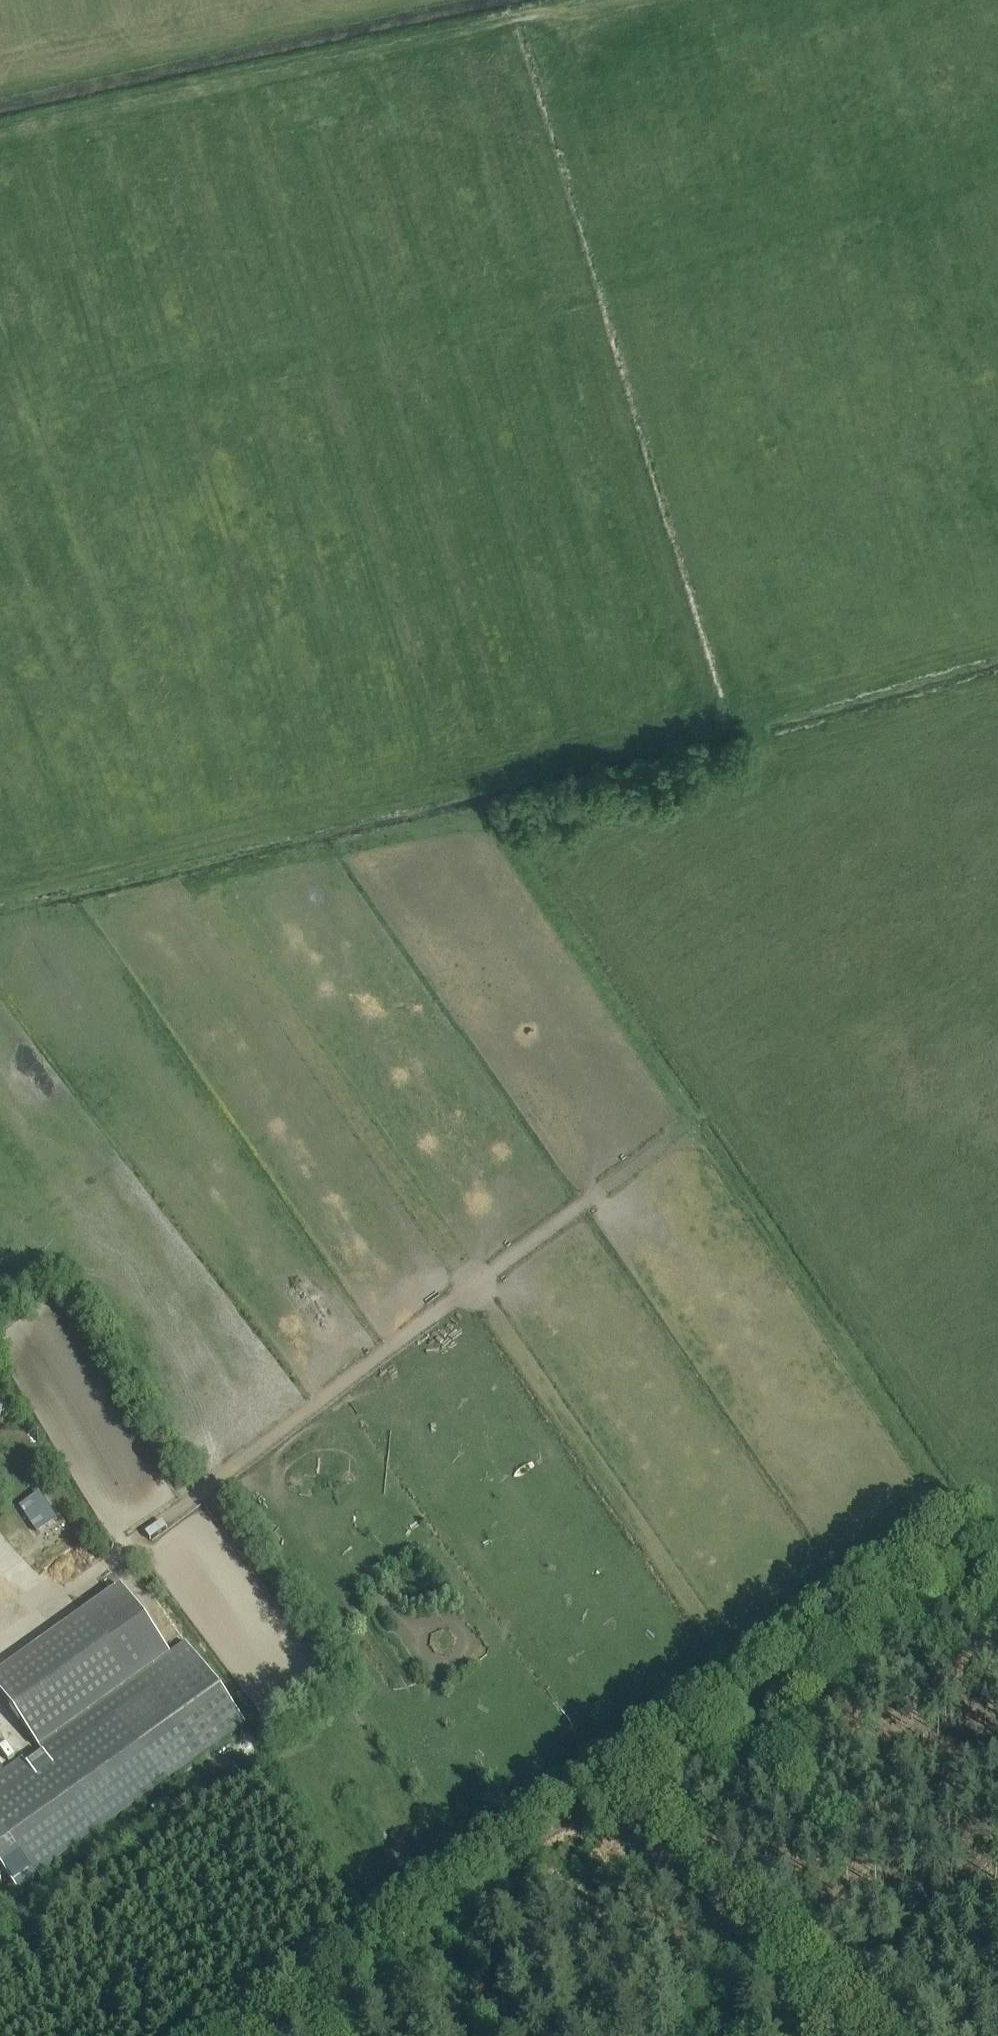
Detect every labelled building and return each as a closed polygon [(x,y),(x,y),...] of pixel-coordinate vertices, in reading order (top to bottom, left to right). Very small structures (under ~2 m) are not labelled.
[(10,1409),(2,1397),(0,1399),(0,1416),(10,1409)] [(18,1508),(53,1561),(75,1546),(40,1494),(18,1508)] [(38,1748),(170,1655),(120,1586),(0,1673),(0,1696),(38,1748)] [(0,1778),(0,1873),(7,1868),(24,1891),(169,1782),(244,1726),(185,1643),(170,1655),(38,1748),(42,1755),(30,1764),(26,1759),(0,1778)] [(155,1818),(182,1798),(177,1791),(150,1810),(155,1818)]
